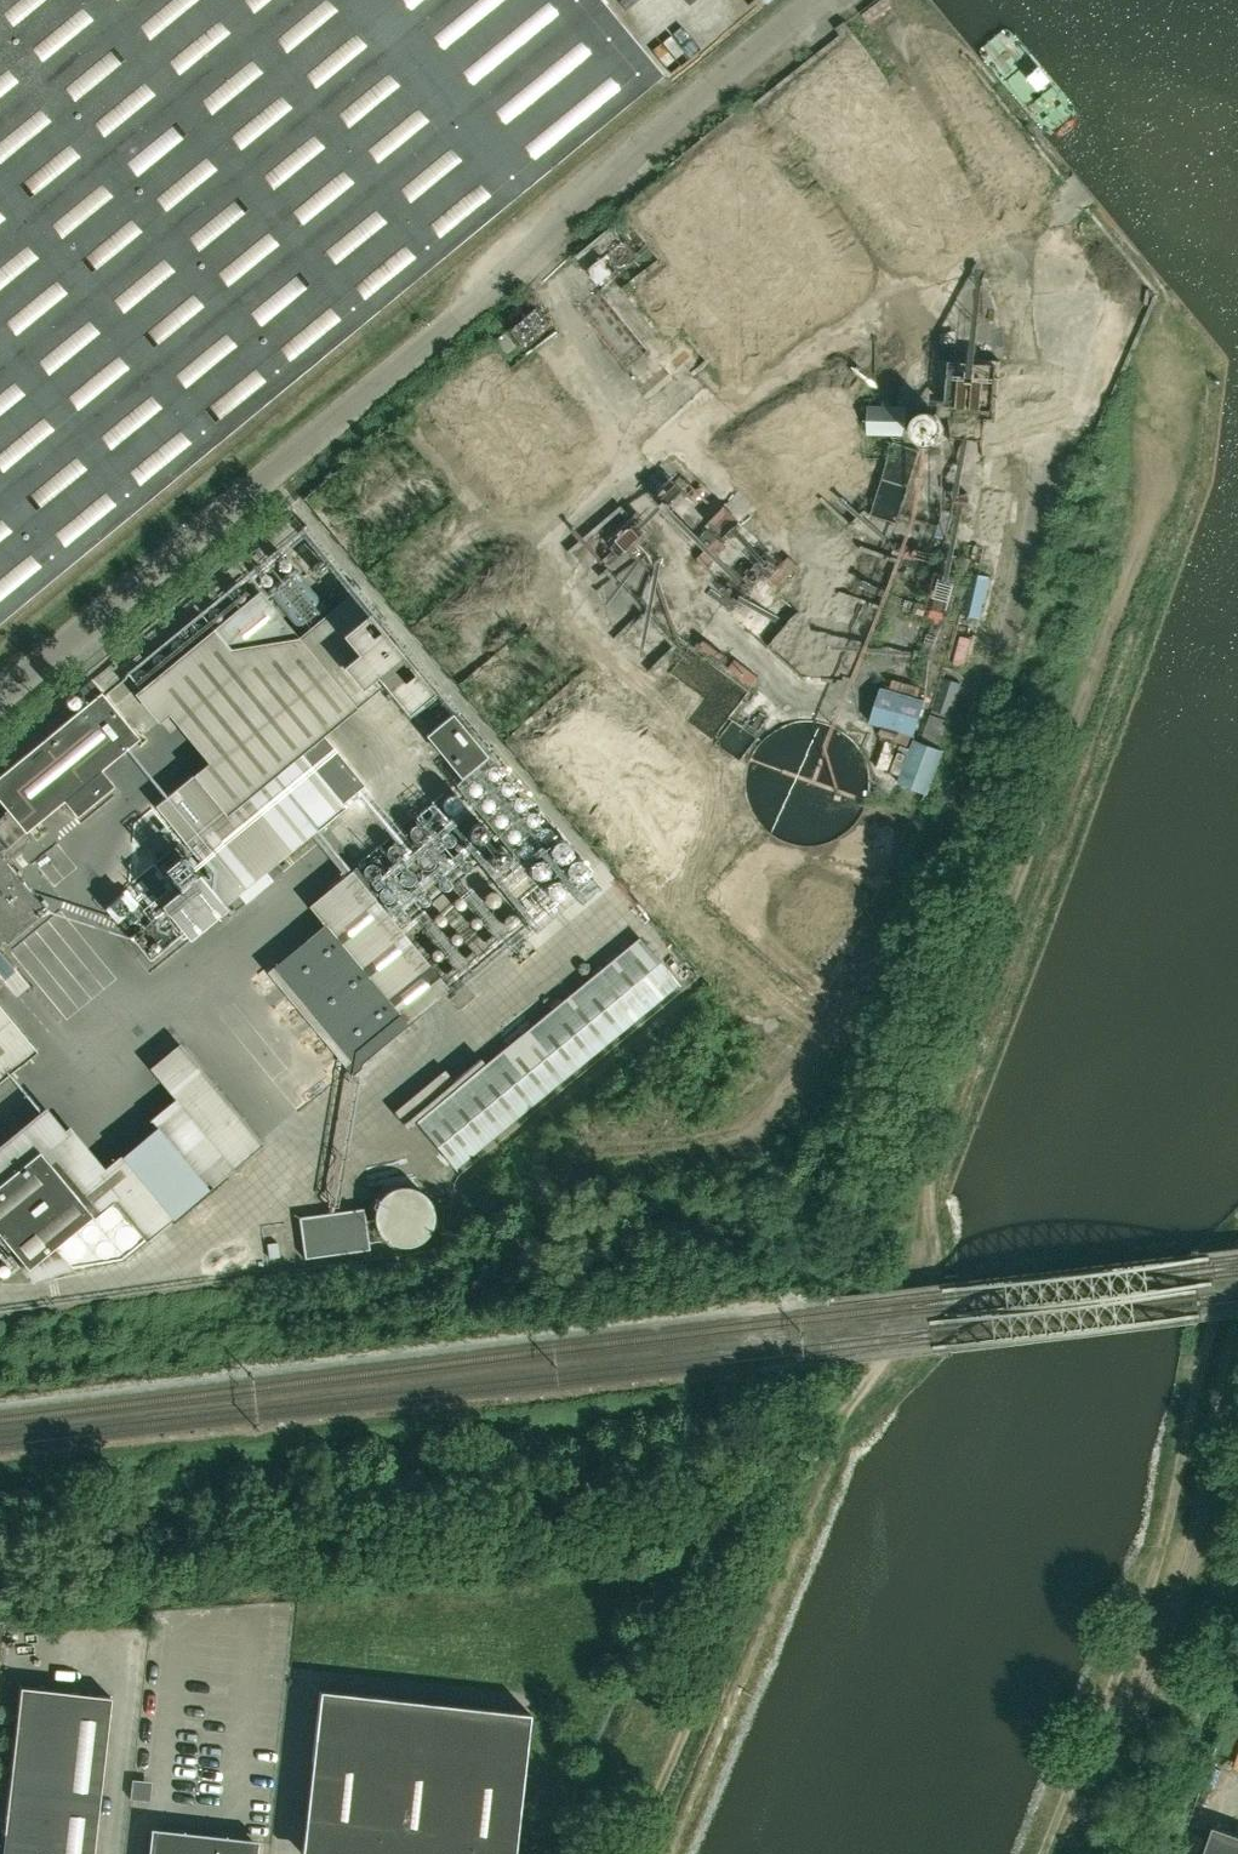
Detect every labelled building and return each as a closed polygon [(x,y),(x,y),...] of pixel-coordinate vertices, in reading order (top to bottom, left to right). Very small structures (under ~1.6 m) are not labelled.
[(512,198),(349,0),(0,0),(0,620),(512,198)] [(576,256),(599,284),(638,252),(615,225),(576,256)] [(535,306),(511,326),(524,341),(547,321),(535,306)] [(515,346),(504,332),(495,340),(506,353),(515,346)] [(959,356),(954,439),(990,441),(991,415),(1000,415),(1003,358),(959,356)] [(908,406),(868,406),(868,435),(907,435),(908,406)] [(800,557),(780,576),(791,588),(811,569),(800,557)] [(307,570),(283,583),(299,613),(323,600),(307,570)] [(961,613),(979,617),(988,574),(970,570),(961,613)] [(261,671),(297,642),(261,598),(226,627),(261,671)] [(434,687),(430,691),(368,616),(344,636),(360,655),(343,668),(360,690),(377,676),(384,684),(406,711),(412,706),(431,729),(425,734),(459,774),(484,754),(451,715),(455,711),(434,687)] [(134,669),(145,682),(173,660),(163,647),(134,669)] [(933,709),(951,715),(961,684),(943,678),(933,709)] [(912,737),(922,704),(879,690),(868,723),(912,737)] [(101,691),(0,775),(0,801),(8,810),(26,832),(63,800),(77,816),(115,785),(101,769),(139,738),(101,691)] [(929,709),(920,738),(914,736),(897,780),(924,790),(941,746),(939,745),(948,715),(929,709)] [(820,721),(803,720),(795,722),(784,725),(771,733),(760,742),(752,754),(747,767),(745,781),(746,796),(752,811),(760,823),(770,833),(783,840),(794,844),(806,846),(816,846),(829,842),(840,837),(849,829),(858,819),(865,806),(869,794),(870,782),(869,769),(865,757),(858,746),(849,736),(835,727),(820,721)] [(324,734),(323,733),(266,780),(257,768),(232,789),(283,851),(364,784),(324,734)] [(596,871),(495,749),(429,803),(530,926),(596,871)] [(8,810),(0,817),(0,837),(7,846),(8,847),(26,832),(8,810)] [(6,942),(45,910),(5,860),(31,838),(26,832),(8,847),(7,846),(0,852),(0,935),(6,942)] [(165,904),(167,907),(130,937),(151,962),(188,932),(220,905),(219,904),(229,896),(207,869),(165,904)] [(451,989),(351,870),(309,905),(324,924),(267,971),(351,1072),(451,989)] [(147,916),(139,906),(119,922),(127,932),(147,916)] [(456,1170),(679,984),(641,938),(418,1124),(456,1170)] [(460,1008),(473,996),(465,987),(452,998),(460,1008)] [(37,1051),(0,1006),(0,1081),(37,1051)] [(116,1175),(159,1234),(273,1150),(192,1041),(160,1065),(190,1105),(107,1166),(60,1102),(36,1119),(70,1165),(66,1168),(87,1196),(116,1175)] [(92,1215),(39,1150),(0,1182),(0,1235),(27,1268),(92,1215)] [(306,1258),(369,1249),(364,1209),(300,1218),(306,1258)] [(112,1696),(20,1686),(1,1853),(94,1853),(112,1696)] [(302,1853),(309,1853),(514,1853),(530,1713),(319,1690),(312,1760),(302,1853)] [(1214,1826),(1204,1853),(1237,1853),(1237,1834),(1214,1826)] [(253,1841),(156,1830),(153,1853),(252,1853),(253,1841)]
